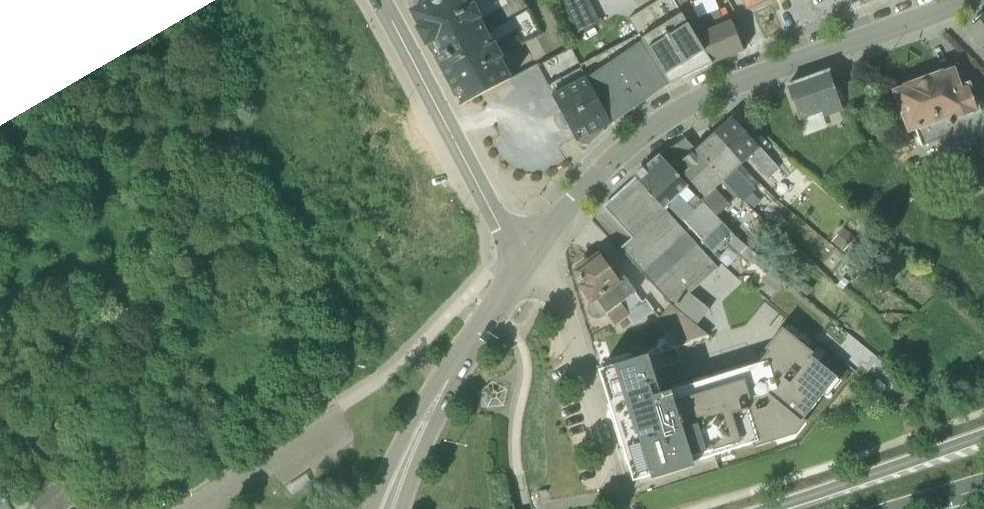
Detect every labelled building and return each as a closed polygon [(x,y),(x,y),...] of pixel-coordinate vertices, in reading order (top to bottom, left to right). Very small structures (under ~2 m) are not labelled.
[(461,105),(512,78),(502,58),(503,57),(495,42),(513,33),(521,46),(542,34),(524,0),(430,0),(410,10),(428,43),(432,42),(438,54),(436,55),(435,53),(433,54),(461,105)] [(588,0),(561,0),(578,35),(599,24),(588,0)] [(669,84),(711,64),(674,0),(665,0),(628,22),(636,36),(641,34),(669,84)] [(711,64),(741,51),(743,51),(730,20),(723,23),(714,0),(698,0),(692,2),(691,0),(674,0),(711,64)] [(746,10),(769,0),(741,0),(745,10),(746,10)] [(973,26),(974,28),(968,32),(983,55),(983,18),(973,26)] [(669,84),(641,34),(636,36),(582,66),(612,123),(669,84)] [(547,85),(582,152),(604,131),(603,128),(612,123),(582,66),(547,85)] [(892,90),(907,133),(916,130),(921,146),(962,132),(966,142),(983,136),(983,107),(979,109),(969,82),(964,83),(965,86),(961,88),(954,68),(942,72),(942,71),(902,85),(902,86),(892,90)] [(799,125),(802,136),(826,127),(823,118),(839,112),(843,122),(852,119),(848,107),(866,100),(859,79),(834,88),(828,72),(787,87),(800,124),(799,125)] [(732,117),(713,134),(741,164),(748,159),(767,180),(778,169),(732,117)] [(749,173),(713,134),(696,150),(751,209),(759,202),(752,193),(754,191),(743,179),(749,173)] [(684,138),(659,155),(715,216),(731,201),(738,196),(737,195),(684,138)] [(753,264),(759,257),(723,225),(715,216),(659,155),(634,179),(664,209),(667,206),(696,235),(714,254),(727,241),(730,244),(717,259),(726,267),(739,252),(752,264),(753,264)] [(665,211),(634,179),(605,207),(632,238),(620,249),(651,285),(668,305),(695,326),(709,309),(688,293),(717,266),(665,211)] [(843,228),(831,241),(842,251),(854,238),(843,228)] [(848,255),(862,267),(869,258),(854,246),(848,255)] [(578,266),(575,272),(584,283),(581,286),(591,300),(588,305),(587,309),(588,313),(592,317),(595,318),(598,318),(605,313),(613,324),(625,315),(633,325),(653,311),(645,300),(641,302),(641,301),(634,292),(635,292),(617,268),(612,271),(599,254),(589,262),(585,261),(578,266)] [(684,343),(708,336),(695,326),(668,305),(656,321),(684,343)] [(820,390),(833,374),(811,356),(813,354),(781,329),(764,350),(768,353),(759,363),(661,394),(648,354),(598,370),(609,404),(622,446),(633,480),(634,481),(713,456),(714,455),(712,451),(730,445),(731,450),(790,432),(797,434),(806,422),(802,419),(823,393),(820,390)] [(11,508),(111,508),(89,482),(70,498),(64,491),(67,488),(51,470),(42,477),(41,485),(27,498),(8,496),(3,498),(11,508)] [(285,487),(291,495),(311,482),(305,473),(285,487)] [(3,498),(0,495),(0,508),(11,508),(3,498)]
